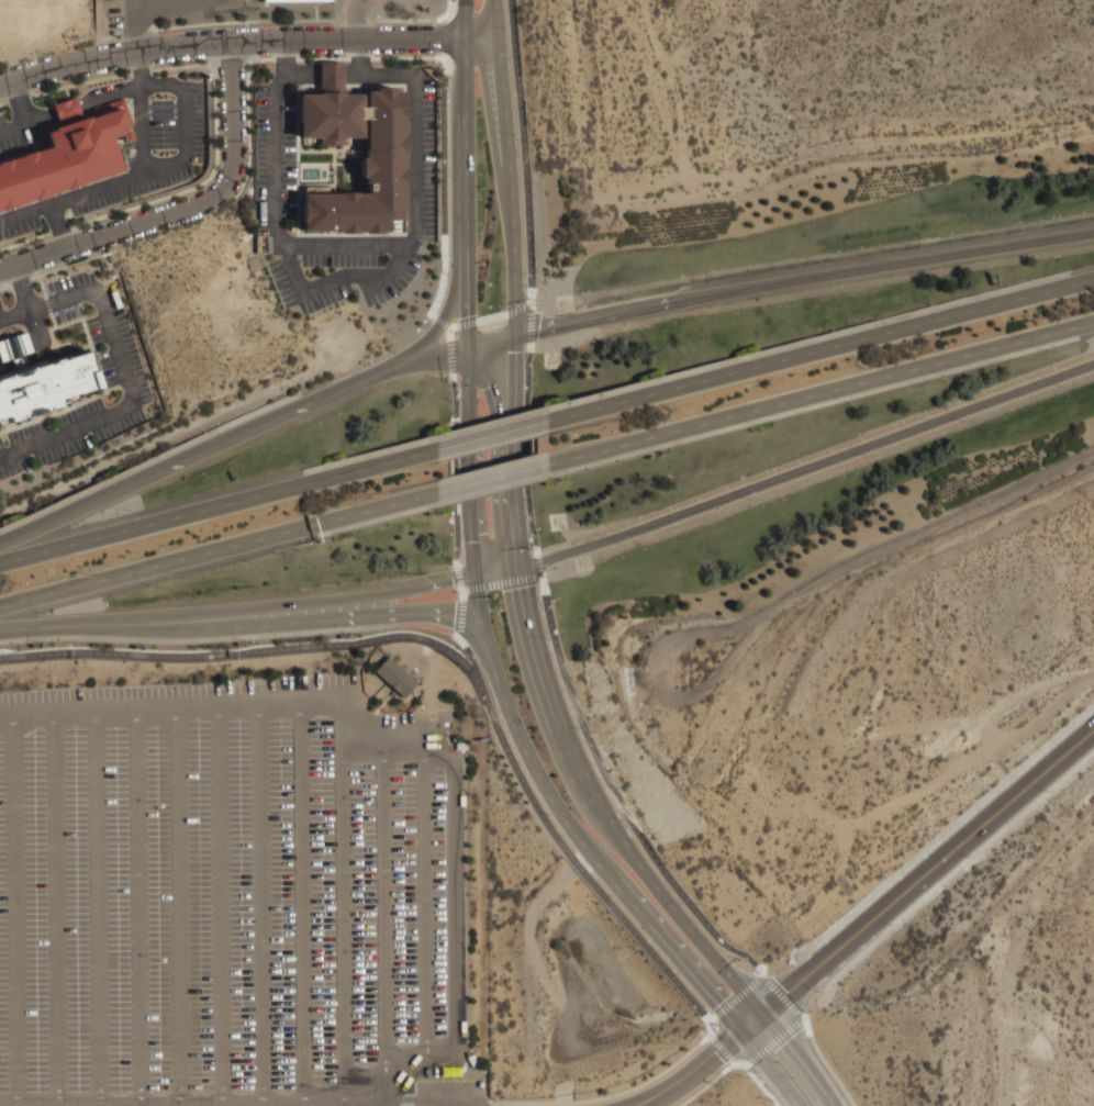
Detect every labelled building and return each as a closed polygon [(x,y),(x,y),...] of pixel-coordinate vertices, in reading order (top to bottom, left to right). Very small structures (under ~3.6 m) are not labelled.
[(301,90),(301,137),(368,137),(368,192),(303,192),(303,232),(403,231),(402,87),(365,87),(365,91),(345,91),(345,87),(345,60),(320,60),(320,91),(301,90)] [(126,168),(0,209),(0,161),(51,144),(46,132),(62,126),(54,103),(76,96),(83,118),(107,110),(104,103),(125,97),(135,125),(130,126),(134,137),(119,143),(126,168)] [(2,360),(0,353),(0,341),(29,332),(35,353),(27,355),(13,357),(2,360)] [(105,392),(0,426),(0,380),(19,373),(13,357),(27,355),(32,366),(91,347),(105,392)] [(403,697),(375,671),(388,656),(417,682),(403,697)]
